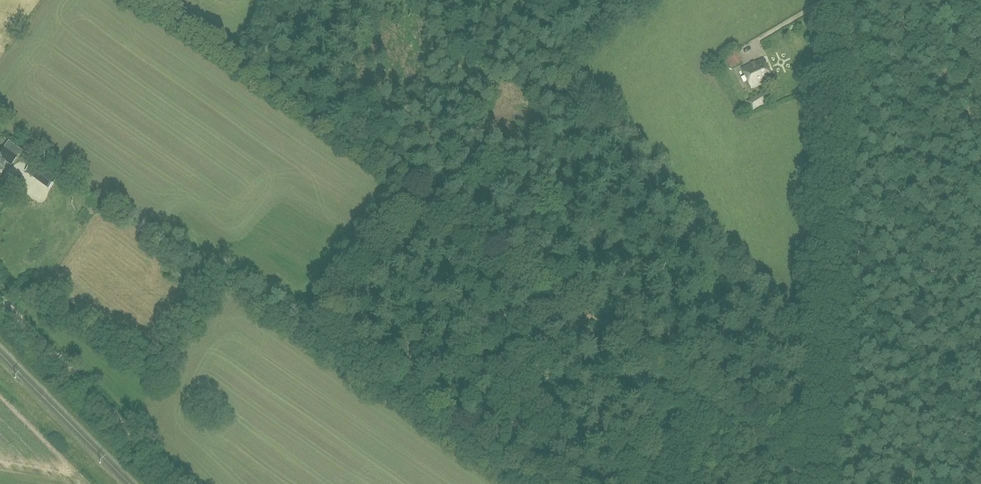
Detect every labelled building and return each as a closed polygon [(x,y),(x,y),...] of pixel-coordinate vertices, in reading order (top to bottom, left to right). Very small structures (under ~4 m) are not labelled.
[(725,56),(729,63),(731,68),(740,63),(741,62),(735,51),(725,56)] [(772,79),(765,63),(763,59),(754,63),(742,68),(751,88),(772,79)] [(758,104),(772,94),(768,88),(754,98),(758,104)] [(3,159),(11,165),(21,151),(8,141),(0,153),(0,163),(3,159)] [(48,175),(42,183),(48,188),(54,180),(48,175)]
